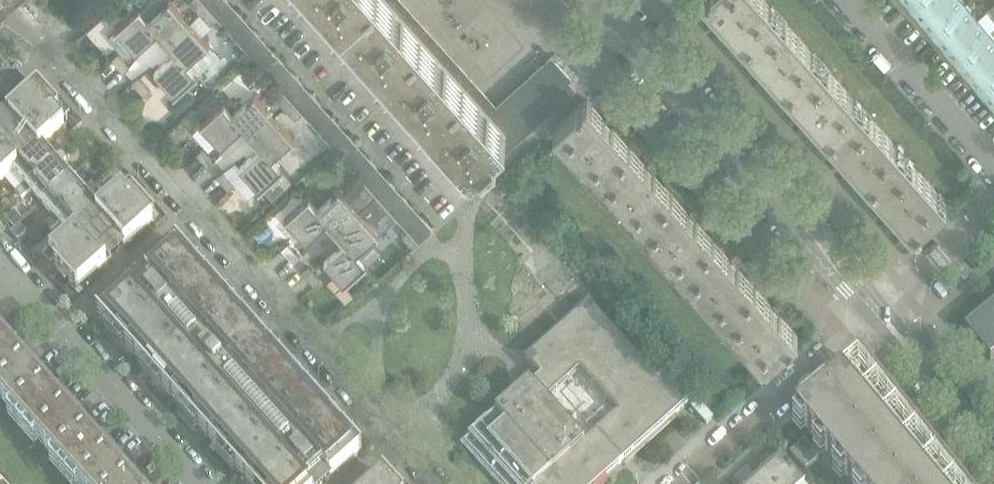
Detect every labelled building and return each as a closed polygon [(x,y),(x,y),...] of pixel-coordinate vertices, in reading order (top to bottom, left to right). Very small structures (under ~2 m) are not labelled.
[(169,0),(168,0),(168,1),(167,2),(165,0),(151,0),(139,10),(158,31),(167,42),(189,22),(169,0)] [(200,0),(190,0),(189,1),(199,13),(206,7),(200,0)] [(213,4),(220,10),(225,6),(219,0),(218,0),(213,4)] [(332,25),(360,0),(310,0),(332,25)] [(403,14),(404,13),(395,3),(394,4),(390,0),(360,0),(332,25),(375,73),(420,33),(403,14)] [(777,14),(765,0),(704,0),(744,44),(777,14)] [(942,0),(913,0),(910,3),(921,17),(942,0)] [(965,4),(962,0),(942,0),(921,17),(933,31),(965,4)] [(213,4),(209,8),(215,15),(220,10),(213,4)] [(944,45),(977,18),(965,4),(933,31),(944,45)] [(217,19),(206,7),(199,13),(209,24),(217,19)] [(158,31),(139,10),(138,10),(139,9),(138,8),(114,29),(115,30),(116,29),(136,51),(158,31)] [(242,16),(235,8),(231,12),(237,20),(242,16)] [(231,12),(225,17),(232,24),(237,20),(231,12)] [(786,91),(819,60),(777,14),(744,44),(786,91)] [(242,16),(237,20),(243,26),(248,22),(242,16)] [(221,21),(227,28),(232,24),(225,17),(221,21)] [(956,59),(988,32),(977,18),(944,45),(956,59)] [(237,20),(232,24),(238,31),(243,26),(237,20)] [(219,54),(189,22),(167,42),(176,52),(187,63),(196,73),(198,74),(219,54)] [(232,24),(227,28),(233,35),(238,31),(232,24)] [(260,36),(254,29),(249,33),(256,40),(260,36)] [(993,51),(993,39),(988,32),(956,59),(968,73),(993,51)] [(249,33),(244,38),(250,45),(256,40),(249,33)] [(462,81),(446,62),(447,61),(438,50),(436,52),(420,33),(375,73),(418,121),(462,81)] [(260,36),(256,40),(262,47),(266,43),(260,36)] [(244,38),(239,42),(246,49),(250,45),(244,38)] [(256,40),(250,45),(257,52),(262,47),(256,40)] [(250,45),(246,49),(249,53),(252,56),(257,52),(250,45)] [(279,57),(272,50),(267,54),(274,61),(279,57)] [(993,75),(993,51),(968,73),(979,87),(993,75)] [(196,73),(187,63),(176,52),(154,72),(174,93),(173,94),(174,95),(198,74),(196,73)] [(130,66),(118,53),(111,59),(123,73),(130,66)] [(267,54),(262,59),(269,66),(274,61),(267,54)] [(279,57),(274,61),(280,68),(285,64),(279,57)] [(262,59),(258,62),(264,70),(269,66),(262,59)] [(498,157),(576,87),(568,79),(571,77),(556,60),(494,116),(506,129),(481,151),(483,154),(491,148),(498,157)] [(829,138),(862,108),(819,60),(786,91),(829,138)] [(274,61),(269,66),(275,73),(280,68),(274,61)] [(269,66),(264,70),(271,77),(275,73),(269,66)] [(27,83),(15,70),(0,83),(0,90),(8,100),(27,83)] [(297,78),(291,70),(286,74),(293,82),(297,78)] [(286,74),(281,79),(288,86),(293,82),(286,74)] [(993,98),(993,75),(979,87),(991,101),(993,98)] [(150,89),(138,76),(131,81),(144,95),(150,89)] [(297,78),(293,82),(299,88),(303,84),(297,78)] [(281,79),(276,83),(283,90),(288,86),(281,79)] [(506,129),(494,116),(488,110),(490,108),(481,98),(479,99),(462,81),(418,121),(459,166),(468,158),(470,161),(481,151),(506,129)] [(293,82),(288,86),(294,93),(299,88),(293,82)] [(288,86),(283,90),(289,97),(294,93),(288,86)] [(64,126),(55,117),(59,113),(53,106),(49,109),(41,101),(45,97),(38,89),(7,117),(7,118),(0,124),(0,183),(13,171),(43,145),(64,126)] [(291,102),(280,89),(274,96),(284,108),(291,102)] [(316,98),(309,91),(305,95),(311,102),(316,98)] [(274,117),(254,94),(252,95),(253,96),(232,115),(243,126),(252,136),(274,117)] [(305,95),(300,100),(306,107),(311,102),(305,95)] [(316,98),(311,102),(317,109),(322,105),(316,98)] [(628,146),(611,127),(587,99),(583,103),(582,103),(577,108),(553,130),(594,176),(628,146)] [(300,100),(295,104),(302,111),(306,107),(300,100)] [(302,114),(291,102),(284,108),(294,119),(302,114)] [(311,102),(306,107),(312,114),(317,109),(311,102)] [(243,126),(232,115),(223,104),(224,104),(223,103),(199,124),(200,125),(201,124),(221,146),(243,126)] [(306,107),(302,111),(308,118),(312,114),(306,107)] [(870,185),(904,154),(862,108),(829,138),(870,185)] [(334,119),(328,112),(323,116),(330,123),(334,119)] [(323,116),(318,120),(325,128),(330,123),(323,116)] [(294,139),(274,117),(252,136),(261,147),(271,158),(292,139),(293,140),(294,139)] [(334,119),(330,123),(336,130),(340,126),(334,119)] [(318,120),(313,124),(320,132),(325,128),(318,120)] [(81,130),(73,121),(66,128),(74,137),(81,130)] [(330,123),(325,128),(331,134),(336,130),(330,123)] [(325,128),(320,132),(326,139),(331,134),(325,128)] [(353,140),(346,132),(342,136),(348,144),(353,140)] [(342,136),(337,141),(343,148),(348,144),(342,136)] [(353,140),(348,144),(354,151),(359,147),(353,140)] [(337,141),(332,145),(334,147),(339,152),(343,148),(337,141)] [(348,144),(343,148),(349,155),(354,151),(348,144)] [(28,187),(57,161),(54,158),(43,145),(13,171),(25,184),(16,192),(22,199),(31,191),(28,187)] [(670,192),(653,174),(628,146),(594,176),(636,222),(670,192)] [(282,169),(281,167),(280,168),(271,158),(261,147),(239,166),(258,188),(258,189),(259,190),(282,169)] [(214,161),(202,148),(196,154),(208,167),(214,161)] [(343,148),(339,152),(345,159),(349,155),(343,148)] [(42,203),(71,177),(60,165),(69,156),(63,150),(54,158),(57,161),(28,187),(31,191),(42,203)] [(372,160),(365,153),(360,157),(367,164),(372,160)] [(922,223),(946,202),(904,154),(870,185),(912,232),(917,228),(922,224),(922,223)] [(360,157),(355,162),(362,169),(367,164),(360,157)] [(372,160),(367,164),(373,171),(378,167),(372,160)] [(355,162),(351,166),(357,173),(362,169),(355,162)] [(367,164),(362,169),(368,176),(373,171),(367,164)] [(362,169),(357,173),(363,180),(368,176),(362,169)] [(235,184),(223,171),(216,176),(228,190),(235,184)] [(363,182),(355,173),(348,180),(356,188),(363,182)] [(390,181),(383,174),(379,178),(386,185),(390,181)] [(57,219),(86,193),(83,190),(71,177),(42,203),(53,216),(44,224),(51,231),(60,223),(57,219)] [(264,191),(272,199),(287,185),(279,177),(264,191)] [(379,178),(374,182),(380,190),(386,185),(379,178)] [(390,181),(386,185),(392,192),(396,188),(390,181)] [(71,235),(100,209),(89,197),(98,189),(92,182),(83,190),(86,193),(57,219),(60,223),(71,235)] [(374,182),(369,187),(376,194),(380,190),(374,182)] [(376,196),(365,184),(359,191),(369,202),(376,196)] [(386,185),(380,190),(386,196),(392,192),(386,185)] [(359,211),(338,189),(337,190),(338,191),(317,209),(328,221),(337,231),(359,211)] [(144,216),(136,207),(140,203),(134,196),(130,200),(121,190),(100,209),(71,235),(49,255),(58,264),(54,267),(61,275),(65,271),(72,280),(68,284),(75,291),(76,292),(76,291),(76,290),(107,263),(106,263),(123,247),(124,248),(154,221),(155,221),(155,220),(148,212),(144,216)] [(380,190),(376,194),(377,195),(382,201),(386,196),(380,190)] [(713,241),(695,220),(670,192),(636,222),(680,271),(713,241)] [(409,202),(402,194),(397,198),(404,206),(409,202)] [(387,208),(376,196),(369,202),(379,214),(387,208)] [(328,221),(317,209),(308,199),(309,198),(308,197),(284,219),(285,220),(286,219),(306,241),(328,221)] [(397,198),(392,203),(399,210),(404,206),(397,198)] [(409,202),(404,206),(410,212),(415,208),(409,202)] [(392,203),(388,207),(394,215),(399,210),(392,203)] [(404,206),(399,210),(405,217),(410,212),(404,206)] [(399,210),(394,215),(400,221),(405,217),(399,210)] [(379,234),(359,211),(337,231),(346,241),(356,253),(377,234),(378,235),(379,234)] [(427,222),(420,215),(416,219),(422,226),(427,222)] [(12,229),(20,222),(16,218),(9,217),(5,221),(12,229)] [(416,219),(411,224),(417,231),(422,226),(416,219)] [(427,222),(422,226),(429,233),(433,229),(427,222)] [(411,224),(406,228),(413,235),(417,231),(411,224)] [(422,226),(417,231),(423,238),(429,233),(422,226)] [(407,230),(402,235),(412,247),(418,242),(407,230)] [(417,231),(413,235),(419,242),(423,238),(417,231)] [(367,263),(366,262),(365,263),(356,253),(346,241),(324,261),(343,283),(342,284),(343,285),(367,263)] [(756,288),(737,267),(713,241),(680,271),(722,318),(756,288)] [(298,380),(278,356),(274,360),(266,351),(258,342),(261,339),(240,315),(236,318),(220,301),(224,297),(214,285),(203,274),(199,277),(183,259),(187,256),(176,243),(175,244),(176,245),(145,272),(146,272),(129,288),(128,287),(98,315),(97,314),(96,315),(99,317),(108,327),(112,324),(128,342),(124,345),(145,368),(148,365),(165,383),(161,386),(182,410),(186,406),(202,424),(198,428),(208,439),(219,451),(222,448),(238,465),(235,469),(248,483),(324,483),(327,482),(330,478),(331,479),(361,452),(362,451),(351,439),(347,442),(331,424),(335,421),(325,409),(314,397),(310,401),(294,383),(298,380)] [(299,256),(287,243),(281,249),(293,262),(299,256)] [(320,279),(308,266),(301,271),(313,285),(320,279)] [(798,335),(779,314),(756,288),(722,318),(764,365),(788,343),(788,344),(794,339),(798,335)] [(691,401),(665,372),(657,379),(589,304),(524,362),(539,379),(532,386),(530,384),(463,443),(500,483),(599,483),(691,401)] [(965,330),(990,361),(993,358),(993,306),(965,330)] [(35,374),(24,362),(21,365),(14,357),(1,343),(5,340),(0,335),(0,398),(4,403),(35,374)] [(850,373),(796,417),(851,483),(943,483),(850,373)] [(45,449),(77,421),(66,409),(63,412),(43,389),(46,386),(35,374),(4,403),(45,449)] [(118,467),(108,455),(104,458),(84,436),(88,433),(77,421),(45,449),(77,483),(100,483),(118,467)] [(819,458),(808,446),(804,441),(790,453),(806,471),(819,458)] [(781,457),(762,474),(771,483),(804,483),(805,483),(781,457)] [(126,482),(129,479),(118,467),(100,483),(128,483),(126,482)] [(390,482),(383,474),(382,475),(383,476),(373,483),(389,483),(390,482)] [(762,474),(751,483),(771,483),(762,474)]
